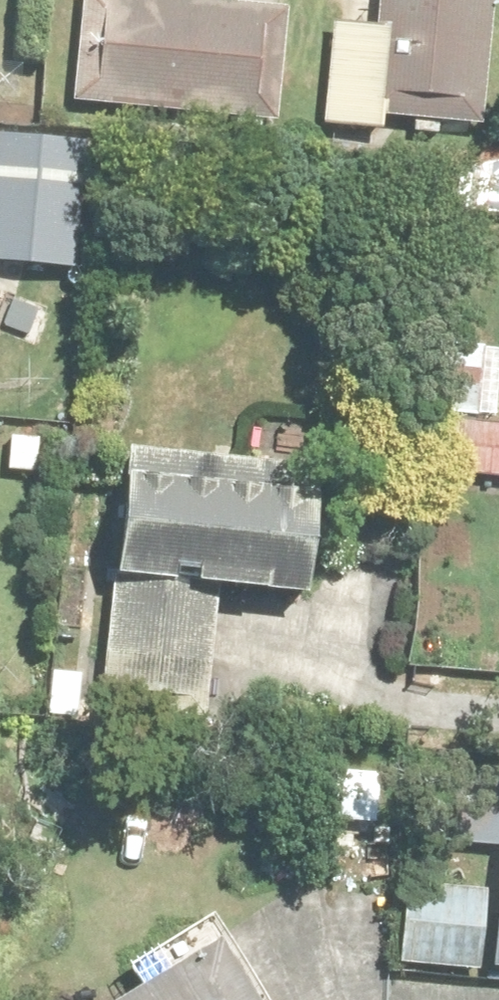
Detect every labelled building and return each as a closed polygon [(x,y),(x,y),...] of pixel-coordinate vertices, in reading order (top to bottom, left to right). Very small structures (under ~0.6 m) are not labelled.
[(333,164),(422,168),(430,0),(423,0),(321,0),(317,69),(273,67),(269,167),(333,170),(333,164)] [(216,45),(21,41),(19,144),(214,148),(216,45)] [(492,52),(471,114),(498,123),(498,54),(492,52)] [(0,181),(0,307),(25,308),(30,182),(0,181)] [(267,510),(65,499),(59,622),(261,633),(267,510)] [(154,643),(52,636),(43,768),(145,775),(154,643)] [(479,824),(402,817),(396,891),(473,897),(479,824)] [(342,928),(339,999),(434,999),(437,932),(342,928)] [(129,999),(177,999),(165,980),(129,999)]
